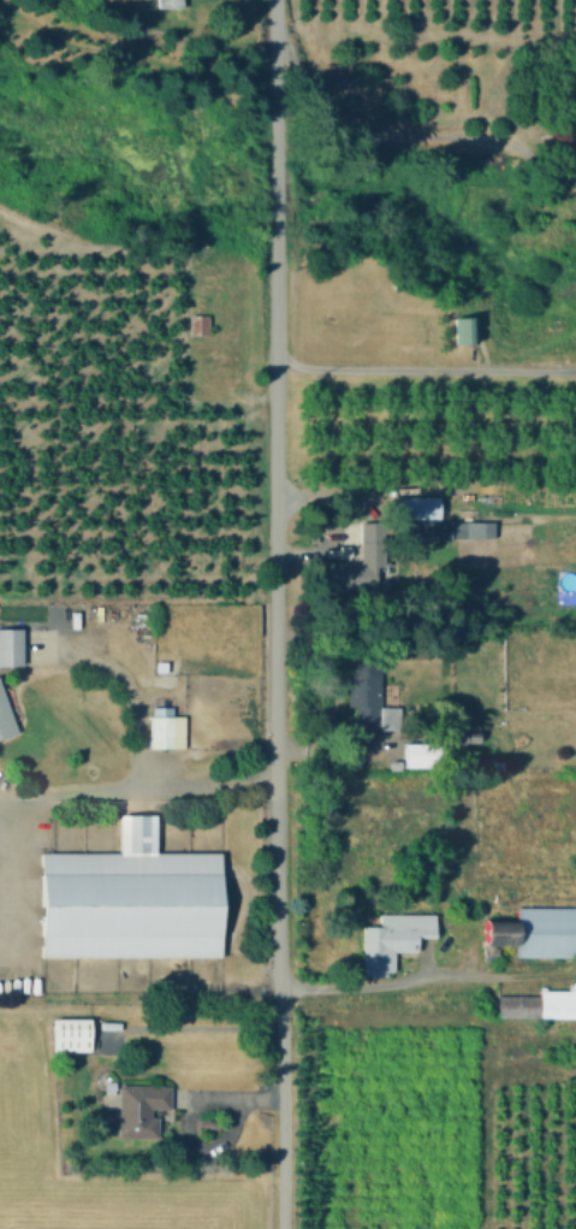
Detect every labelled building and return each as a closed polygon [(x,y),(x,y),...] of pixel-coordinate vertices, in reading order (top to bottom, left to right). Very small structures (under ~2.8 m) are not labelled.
[(477,343),(456,344),(455,318),(476,317),(477,343)] [(439,496),(440,519),(397,519),(397,497),(439,496)] [(469,522),(469,537),(451,538),(452,540),(408,540),(406,521),(451,520),(452,521),(469,522)] [(390,561),(391,567),(375,566),(375,590),(327,591),(327,563),(361,562),(361,521),(384,522),(385,561),(390,561)] [(19,663),(0,663),(0,628),(19,628),(19,663)] [(379,729),(379,734),(358,734),(358,729),(356,729),(355,707),(348,707),(348,678),(351,678),(351,654),(380,654),(380,707),(400,707),(400,728),(379,729)] [(153,666),(165,664),(165,676),(153,676),(153,666)] [(14,729),(0,735),(0,690),(14,729)] [(148,720),(182,720),(182,754),(148,754),(148,720)] [(480,723),(480,741),(452,741),(452,725),(480,723)] [(439,743),(440,767),(405,767),(404,743),(439,743)] [(118,820),(154,820),(154,857),(219,857),(219,962),(40,962),(40,857),(118,857),(118,820)] [(517,910),(575,907),(575,959),(517,961),(516,946),(486,947),(486,920),(518,918),(517,910)] [(434,915),(435,938),(418,938),(418,953),(391,953),(391,975),(363,975),(362,926),(381,926),(381,916),(434,915)] [(551,987),(575,987),(575,1017),(503,1016),(503,1010),(499,1010),(499,993),(551,994),(551,987)] [(52,1057),(52,1023),(90,1023),(90,1057),(52,1057)] [(117,1088),(148,1088),(148,1089),(168,1089),(168,1115),(148,1115),(148,1123),(156,1123),(156,1144),(142,1144),(142,1142),(117,1142),(117,1088)]
